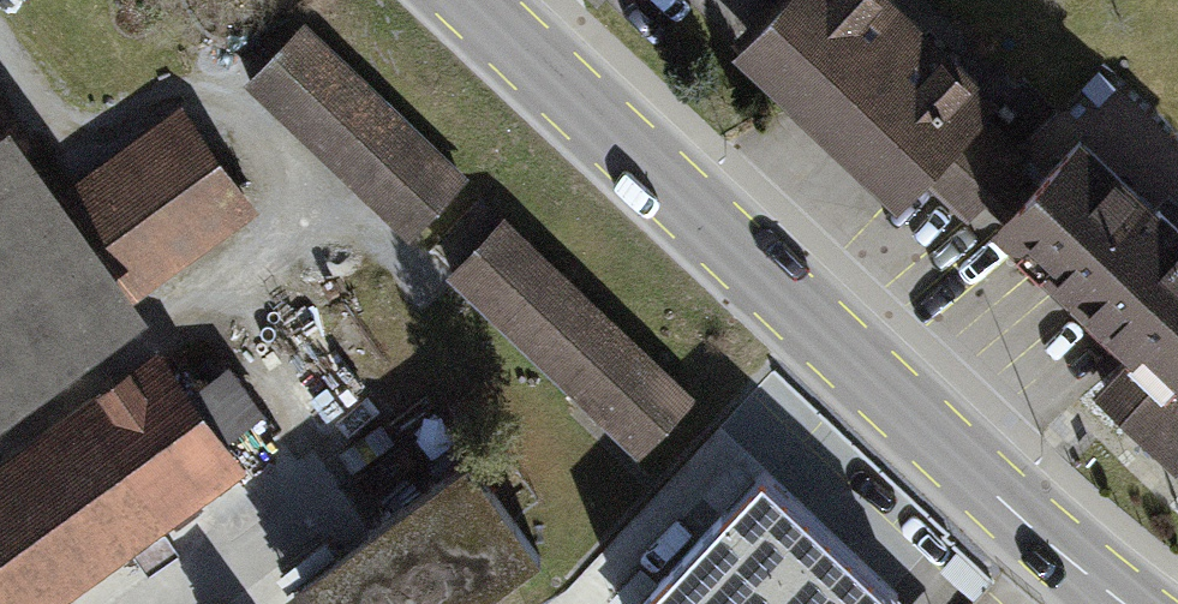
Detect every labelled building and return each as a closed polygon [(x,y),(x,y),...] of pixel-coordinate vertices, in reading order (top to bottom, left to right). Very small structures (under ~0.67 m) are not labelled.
[(732,53),(894,201),(920,172),(982,105),(992,94),(889,0),(781,0),(732,53)] [(306,22),(245,85),(410,243),(471,180),(306,22)] [(982,105),(920,172),(969,219),(987,200),(1009,221),(1055,174),(982,105)] [(256,210),(181,108),(65,189),(143,291),(256,210)] [(1093,134),(1055,174),(1009,221),(1001,231),(1135,357),(1098,395),(1177,471),(1177,214),(1093,134)] [(0,163),(0,377),(103,308),(0,162),(0,163)] [(695,398),(505,218),(450,275),(641,455),(695,398)] [(0,488),(0,603),(25,603),(222,461),(158,373),(0,488)] [(307,581),(324,603),(472,603),(537,556),(467,463),(307,581)] [(652,603),(897,603),(903,597),(780,475),(652,603)]
